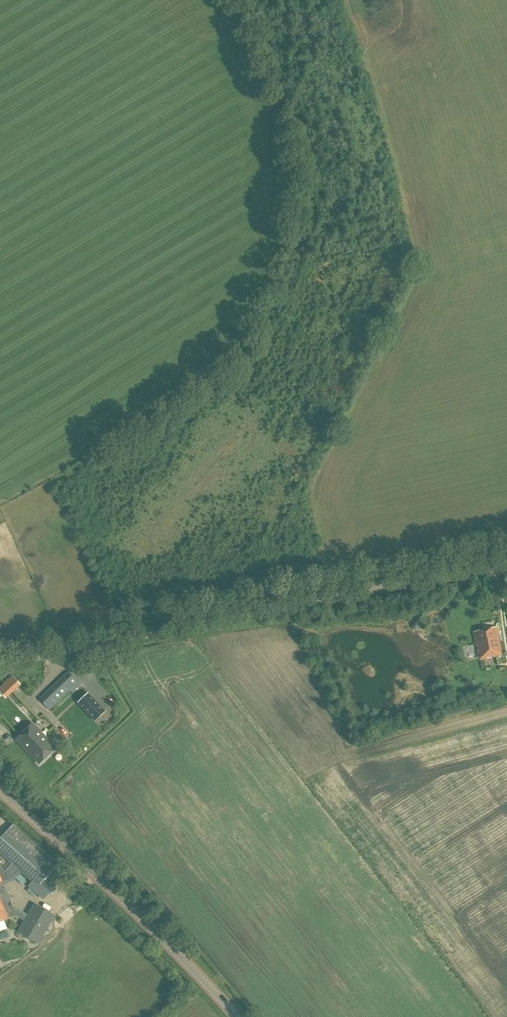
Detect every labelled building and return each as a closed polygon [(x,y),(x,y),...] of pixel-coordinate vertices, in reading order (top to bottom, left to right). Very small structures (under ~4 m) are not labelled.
[(415,629),(419,626),(417,622),(413,621),(410,624),(411,628),(415,629)] [(496,627),(474,632),(476,645),(478,645),(479,650),(477,651),(479,659),(502,655),(499,641),(496,627)] [(82,665),(86,675),(97,671),(92,661),(82,665)] [(50,710),(79,682),(68,672),(39,699),(50,710)] [(20,684),(13,676),(0,688),(0,692),(5,698),(20,684)] [(105,711),(88,693),(78,702),(95,721),(105,711)] [(16,739),(39,764),(55,749),(32,724),(16,739)] [(11,917),(16,915),(27,921),(21,930),(39,941),(53,915),(36,905),(30,915),(12,905),(6,891),(2,881),(10,878),(20,867),(40,885),(57,866),(11,826),(0,839),(0,850),(13,861),(4,871),(2,872),(0,867),(0,921),(11,917)] [(45,885),(55,894),(63,884),(52,876),(45,885)]
